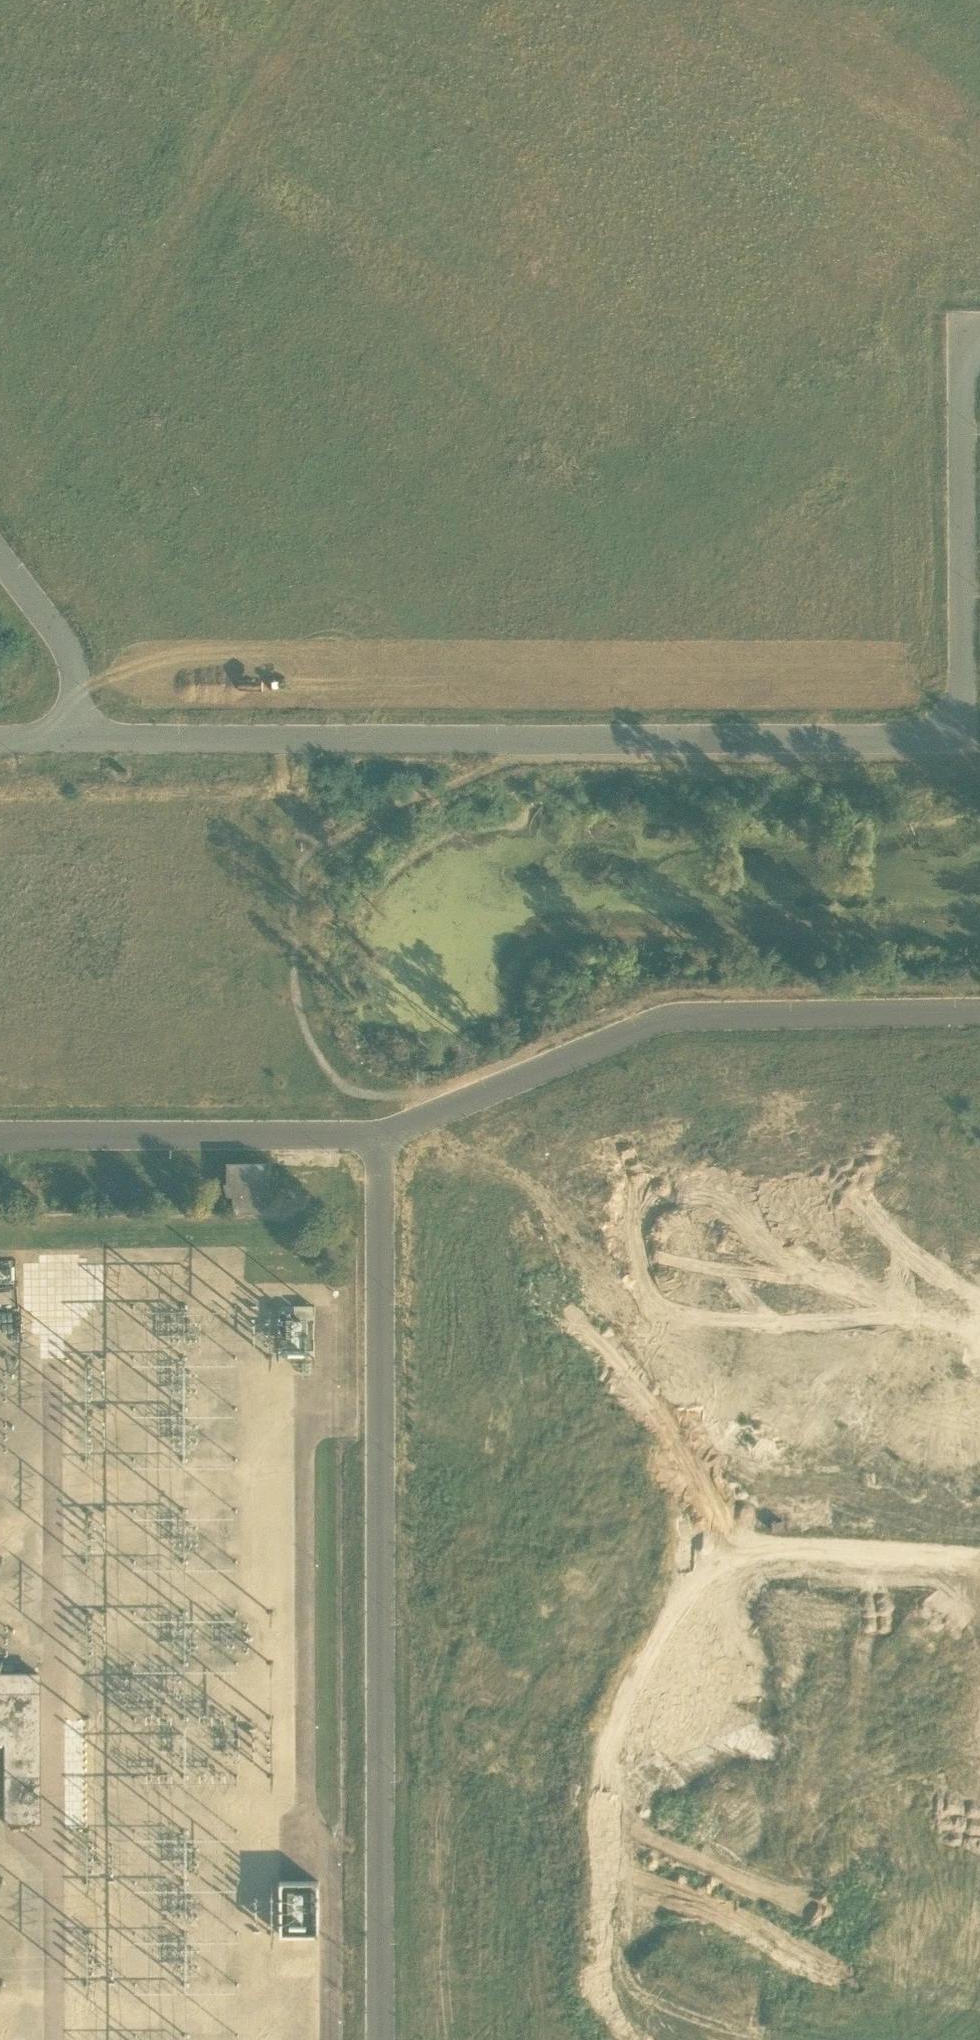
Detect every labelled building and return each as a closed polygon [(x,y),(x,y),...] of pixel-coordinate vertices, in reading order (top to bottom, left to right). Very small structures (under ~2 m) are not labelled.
[(262,1211),(262,1195),(262,1193),(260,1193),(260,1185),(262,1185),(262,1165),(230,1165),(230,1185),(233,1185),(233,1211),(262,1211)] [(41,1718),(41,1673),(0,1673),(0,1742),(6,1742),(5,1821),(40,1822),(41,1718)] [(319,1920),(319,1881),(280,1881),(280,1934),(318,1934),(318,1920),(319,1920)]
